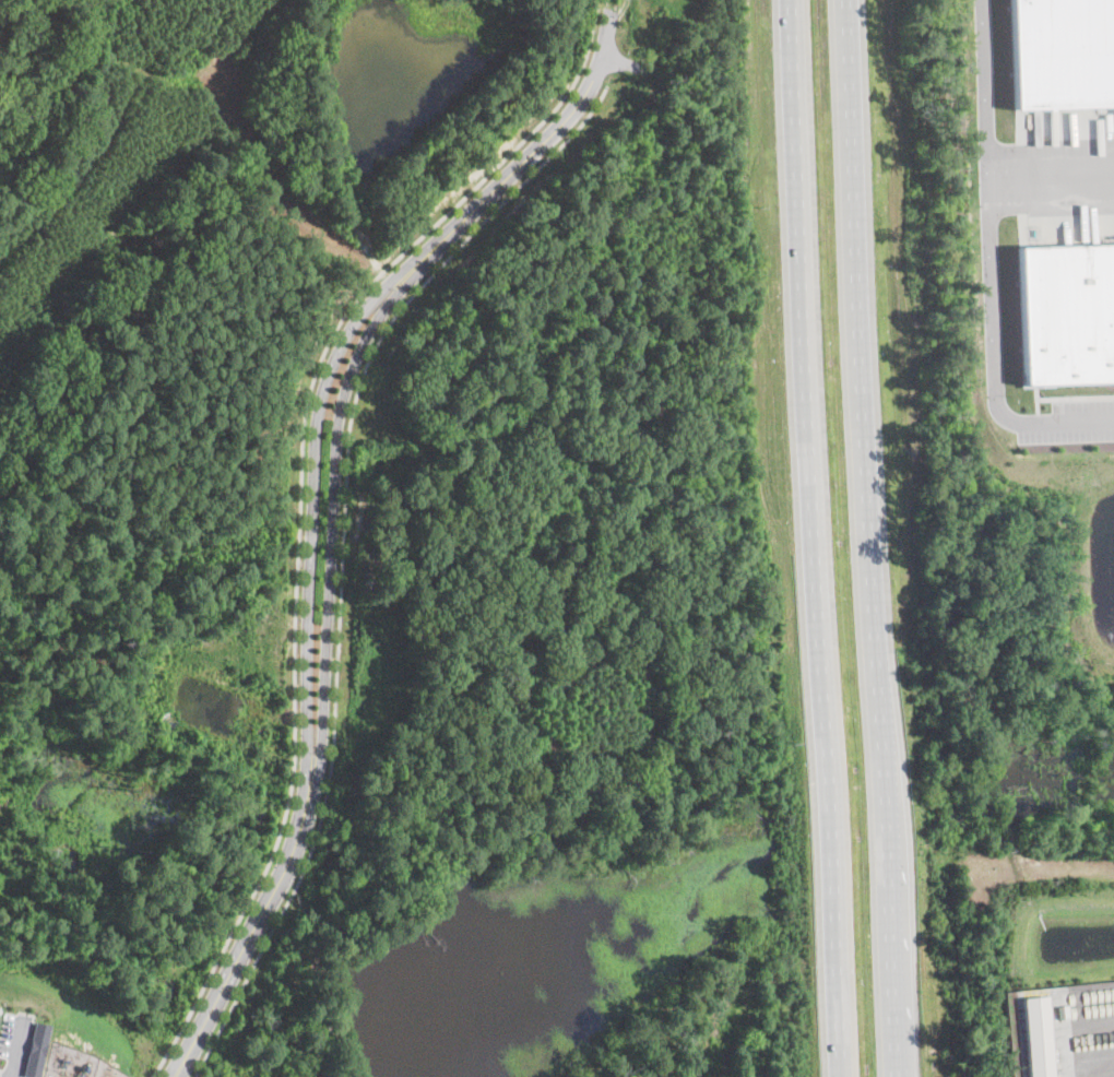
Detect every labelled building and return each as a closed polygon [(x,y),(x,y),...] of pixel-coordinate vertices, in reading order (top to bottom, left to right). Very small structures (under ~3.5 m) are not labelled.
[(1014,107),(1113,104),(1113,0),(1009,0),(1014,107)] [(1018,247),(1113,244),(1113,381),(1022,384),(1018,247)] [(1044,995),(1053,1076),(1028,1076),(1020,997),(1044,995)] [(48,1025),(37,1076),(32,1076),(21,1075),(33,1021),(48,1025)]
